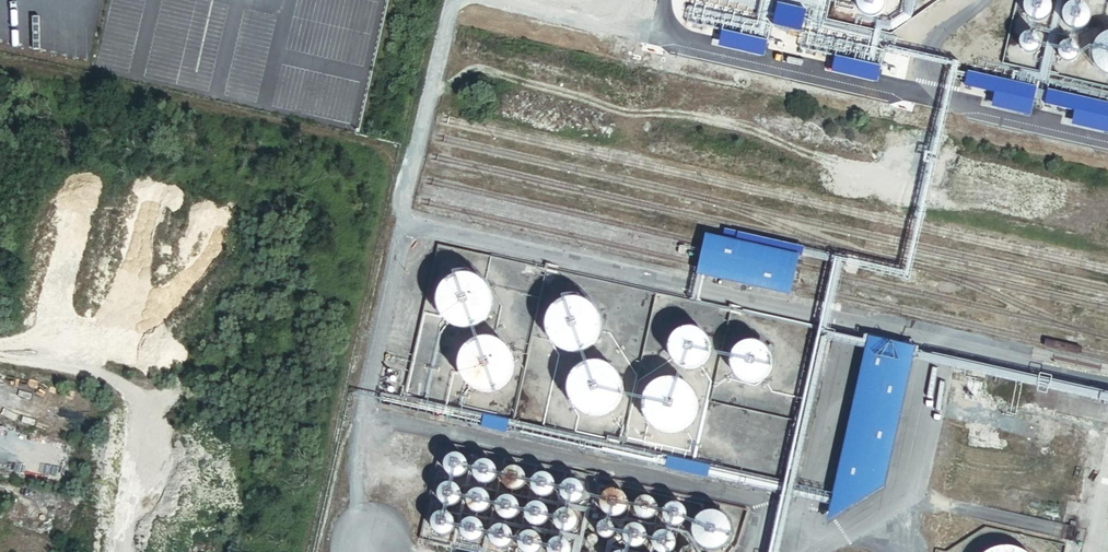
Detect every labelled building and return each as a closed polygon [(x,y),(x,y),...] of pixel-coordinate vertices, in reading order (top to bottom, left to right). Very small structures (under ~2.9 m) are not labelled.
[(1042,17),(1046,15),(1048,12),(1049,7),(1049,3),(1048,0),(1026,0),(1024,3),(1024,7),(1025,11),(1027,14),(1030,17),(1034,18),(1038,18),(1042,17)] [(1077,27),(1081,26),(1084,24),(1087,21),(1088,16),(1088,12),(1086,8),(1083,5),(1079,3),(1075,2),(1071,3),(1067,5),(1065,8),(1063,12),(1063,16),(1064,20),(1066,23),(1069,26),(1073,27),(1077,27)] [(1097,68),(1103,72),(1107,74),(1107,32),(1107,33),(1100,36),(1095,41),(1092,48),(1091,55),(1093,62),(1097,68)] [(1031,50),(1033,49),(1035,47),(1036,45),(1037,42),(1036,39),(1034,37),(1032,35),(1029,34),(1026,34),(1024,35),(1022,37),(1020,39),(1020,42),(1020,45),(1021,47),(1023,49),(1026,50),(1028,51),(1031,50)] [(1071,59),(1073,58),(1075,56),(1076,53),(1076,51),(1076,48),(1074,45),(1072,44),(1069,43),(1066,43),(1064,44),(1061,46),(1060,48),(1059,51),(1060,54),(1061,56),(1063,58),(1065,59),(1068,60),(1071,59)] [(1036,86),(968,71),(965,85),(994,92),(991,107),(1029,115),(1036,86)] [(1048,90),(1045,104),(1074,111),(1071,126),(1107,134),(1107,103),(1048,90)] [(788,294),(797,254),(705,234),(696,274),(788,294)] [(474,324),(482,318),(487,310),(489,301),(488,292),(485,284),(479,277),(470,273),(461,271),(452,273),(444,277),(438,284),(434,292),(433,301),(435,310),(440,318),(448,324),(456,327),(466,327),(474,324)] [(583,350),(591,345),(596,337),(598,328),(597,319),(594,311),(588,304),(579,299),(570,298),(561,299),(553,304),(547,310),(543,319),(542,328),(544,337),(549,345),(557,350),(565,353),(575,353),(583,350)] [(692,366),(697,363),(702,359),(705,354),(706,348),(705,342),(703,337),(698,333),(693,330),(687,329),(681,330),(676,334),(672,338),(670,344),(669,350),(671,356),(675,361),(680,364),(686,366),(692,366)] [(495,388),(502,382),(508,375),(510,366),(509,357),(505,348),(499,341),(491,337),(482,335),(473,337),(465,341),(458,348),(455,356),(454,366),(456,374),(461,382),(468,388),(477,391),(486,391),(495,388)] [(884,489),(915,347),(867,336),(826,522),(884,489)] [(753,379),(759,377),(763,373),(766,367),(767,362),(767,356),(764,351),(760,347),(755,344),(749,343),(743,344),(737,347),(733,352),(731,357),(731,364),(733,369),(736,374),(741,378),(747,380),(753,379)] [(607,414),(614,408),(619,400),(621,391),(620,382),(617,374),(611,367),(603,363),(593,361),(584,362),(576,367),(570,373),(566,382),(565,391),(567,400),(572,408),(580,413),(588,417),(598,417),(607,414)] [(680,431),(688,426),(693,418),(695,409),(694,400),(691,391),(684,385),(676,380),(667,379),(658,380),(650,384),(644,391),(640,399),(639,409),(641,418),(646,425),(654,431),(662,434),(672,434),(680,431)] [(456,477),(460,475),(463,473),(465,469),(465,466),(465,463),(464,459),(461,457),(458,455),(455,454),(451,454),(448,456),(445,459),(443,462),(442,466),(443,470),(445,473),(448,475),(452,477),(456,477)] [(485,483),(488,482),(491,479),(493,476),(494,473),(494,469),(492,466),(490,463),(487,462),(484,461),(480,461),(476,462),(473,465),(472,469),(471,472),(472,476),(474,480),(477,482),(481,483),(485,483)] [(513,490),(517,488),(520,486),(522,482),(522,479),(522,476),(521,473),(518,470),(516,468),(512,467),(508,467),(505,469),(502,472),(500,475),(500,479),(500,483),(502,486),(506,488),(509,490),(513,490)] [(542,497),(546,495),(549,493),(551,489),(552,486),(551,483),(550,480),(548,477),(545,475),(542,474),(538,474),(534,476),(531,479),(529,482),(529,486),(530,490),(532,493),(535,495),(539,497),(542,497)] [(572,503),(575,502),(578,499),(580,496),(581,492),(581,489),(579,486),(577,483),(574,481),(571,481),(567,481),(563,482),(560,485),(559,488),(558,492),(559,496),(561,499),(564,502),(568,503),(572,503)] [(448,505),(452,504),(455,501),(457,498),(457,494),(457,491),(456,488),(453,485),(451,483),(447,482),(443,483),(440,484),(437,487),(435,490),(435,494),(435,498),(437,501),(441,504),(444,505),(448,505)] [(478,512),(481,511),(484,508),(486,505),(487,501),(487,498),(485,495),(483,492),(480,490),(477,489),(473,490),(469,491),(467,494),(465,497),(464,501),(465,505),(467,508),(470,511),(474,512),(478,512)] [(624,498),(622,494),(618,491),(614,490),(610,490),(606,491),(602,493),(600,496),(598,500),(598,504),(599,508),(602,512),(605,515),(610,516),(614,516),(619,514),(622,511),(624,507),(625,502),(624,498)] [(507,519),(511,517),(514,515),(516,511),(516,508),(516,505),(514,502),(512,499),(509,497),(506,496),(502,496),(499,498),(496,501),(494,504),(493,508),(494,512),(496,515),(499,518),(503,519),(507,519)] [(640,517),(644,517),(647,516),(650,514),(652,512),(654,509),(654,505),(653,502),(651,499),(649,497),(646,496),(642,496),(639,497),(635,499),(633,502),(632,505),(633,509),(634,512),(637,515),(640,517)] [(536,526),(540,524),(543,522),(545,519),(546,515),(545,512),(544,509),(542,506),(539,504),(535,503),(531,504),(528,505),(525,508),(523,511),(523,515),(524,519),(526,522),(529,525),(532,526),(536,526)] [(670,525),(674,526),(677,525),(680,523),(683,520),(684,517),(684,514),(683,511),(681,508),(679,506),(676,504),(672,504),(669,505),(665,507),(663,510),(662,514),(663,517),(664,521),(667,524),(670,525)] [(566,532),(569,531),(572,528),(574,525),(575,522),(574,518),(573,515),(571,512),(568,511),(565,510),(561,510),(557,512),(554,514),(553,518),(552,522),(553,525),(555,529),(558,531),(562,532),(566,532)] [(443,534),(447,533),(450,530),(452,527),(452,524),(452,520),(451,517),(448,515),(445,513),(442,512),(438,512),(435,514),(432,516),(430,520),(429,524),(430,527),(432,531),(435,533),(439,534),(443,534)] [(722,546),(726,541),(728,535),(728,529),(726,523),(723,518),(718,515),(712,513),(706,513),(701,515),(696,518),(692,523),(690,530),(690,536),(693,542),(697,547),(703,550),(710,551),(716,550),(722,546)] [(471,541),(475,540),(478,538),(479,534),(480,531),(480,527),(478,524),(476,522),(473,520),(470,519),(466,519),(463,521),(460,523),(458,527),(457,531),(458,534),(460,538),(463,540),(467,541),(471,541)] [(608,537),(609,535),(611,532),(611,530),(610,527),(609,525),(607,524),(605,523),(602,523),(600,523),(598,524),(596,527),(595,529),(595,532),(596,534),(598,536),(600,538),(603,538),(605,538),(608,537)] [(501,548),(504,547),(507,544),(509,541),(510,537),(509,534),(508,531),(506,528),(503,526),(500,525),(496,526),(492,527),(489,530),(488,533),(487,537),(488,541),(490,544),(493,547),(497,548),(501,548)] [(629,547),(633,547),(637,546),(640,544),(642,542),(643,539),(643,535),(642,532),(641,529),(638,527),(635,526),(631,526),(628,527),(625,529),(622,532),(621,535),(622,539),(623,542),(626,545),(629,547)] [(537,551),(539,547),(539,544),(539,541),(538,537),(535,535),(532,533),(529,532),(525,532),(522,534),(519,537),(517,540),(517,544),(517,548),(519,551),(521,551),(535,551),(537,551)] [(669,551),(671,548),(672,545),(672,542),(671,539),(670,536),(667,534),(664,533),(661,532),(657,533),(654,535),(652,538),(651,542),(651,546),(652,549),(655,551),(667,551),(669,551)] [(595,538),(594,536),(593,535),(592,535),(590,535),(588,535),(587,536),(586,538),(586,539),(586,541),(587,542),(588,543),(589,544),(591,544),(592,544),(594,543),(595,542),(595,541),(596,539),(595,538)] [(569,550),(569,546),(567,543),(565,540),(562,539),(559,538),(555,538),(551,539),(549,542),(547,546),(546,549),(547,551),(569,551),(569,550)] [(1030,550),(1027,547),(1022,546),(1018,545),(1014,544),(1009,544),(1005,544),(1000,546),(996,547),(992,549),(989,551),(988,551),(1034,551),(1030,550)]
